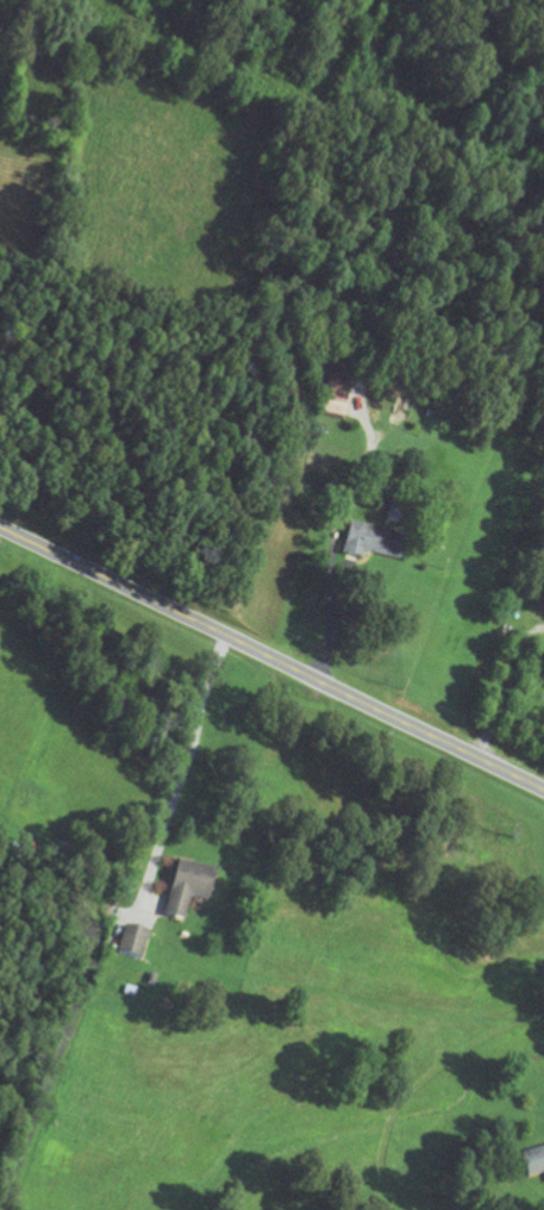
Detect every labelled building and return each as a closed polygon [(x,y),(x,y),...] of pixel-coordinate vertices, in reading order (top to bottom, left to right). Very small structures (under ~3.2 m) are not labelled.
[(323,414),(346,416),(349,382),(327,380),(323,414)] [(365,556),(402,564),(408,537),(351,525),(344,557),(364,562),(365,556)] [(218,875),(178,866),(166,920),(187,925),(192,901),(211,905),(218,875)] [(151,935),(127,927),(118,955),(142,963),(151,935)] [(522,1158),(528,1182),(543,1178),(543,1153),(522,1158)]
